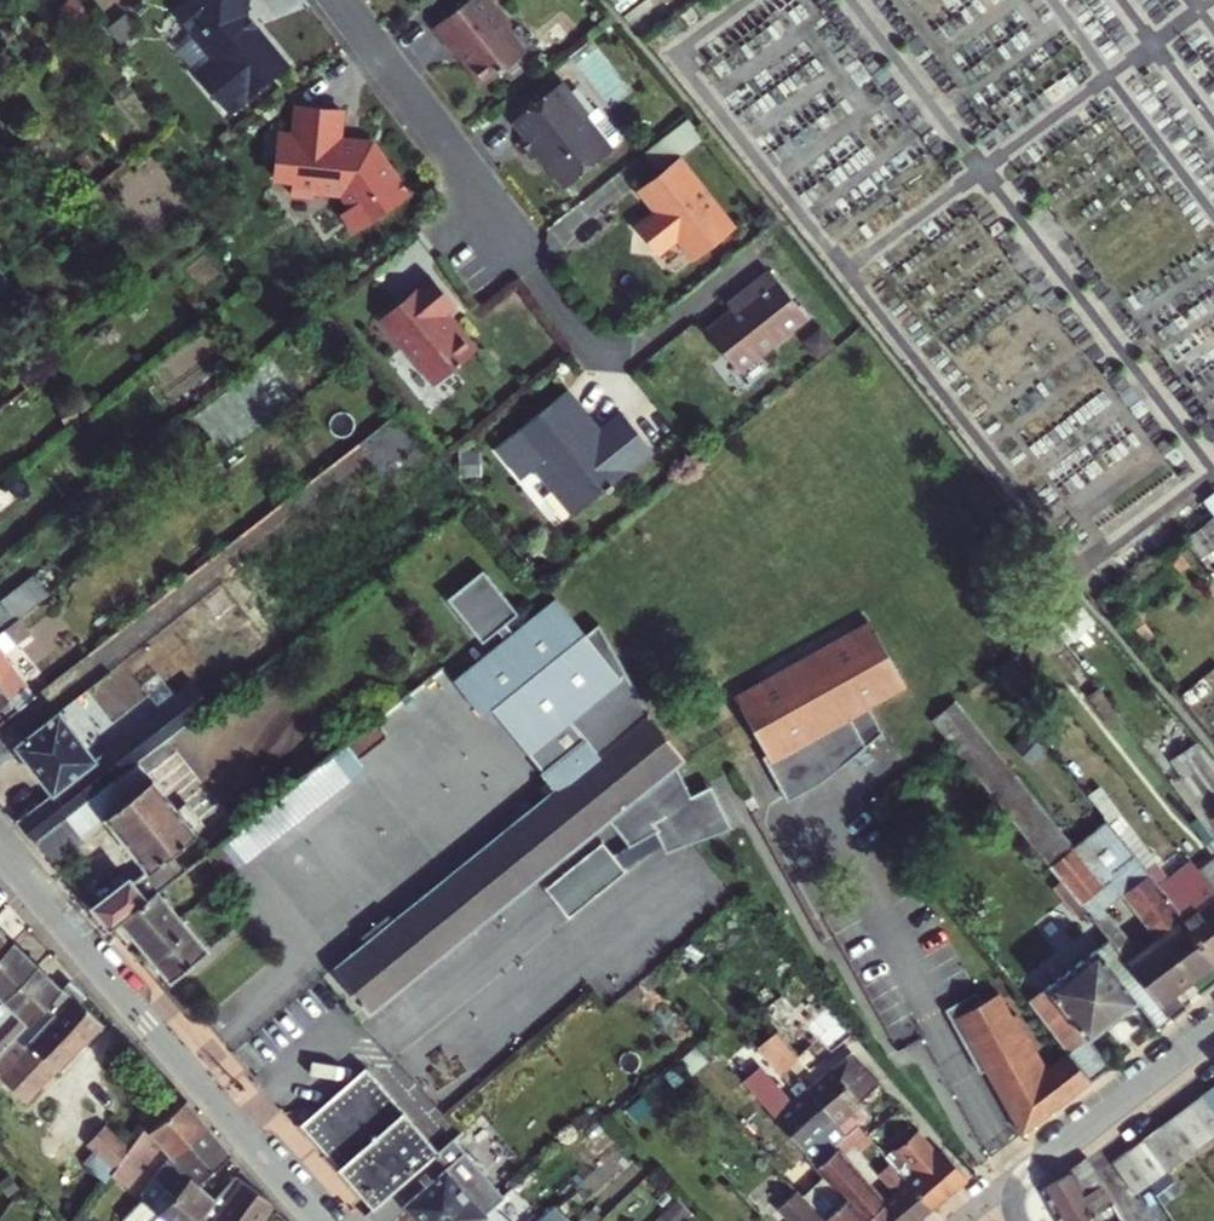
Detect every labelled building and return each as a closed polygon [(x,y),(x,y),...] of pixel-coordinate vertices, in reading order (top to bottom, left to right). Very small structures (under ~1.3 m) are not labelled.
[(174,17),(211,61),(194,75),(229,117),(288,68),(256,29),(251,33),(241,21),(246,17),(247,0),(195,0),(174,17)] [(432,29),(452,55),(456,53),(465,64),(465,68),(481,88),(519,58),(520,50),(501,27),(502,21),(491,6),(484,5),(480,0),(468,0),(432,29)] [(588,117),(562,84),(511,123),(524,138),(518,143),(528,156),(534,156),(541,151),(552,166),(551,171),(565,188),(608,155),(617,147),(618,138),(597,110),(588,117)] [(277,138),(273,179),(292,180),(290,197),(313,199),(313,191),(343,194),(355,208),(371,226),(414,193),(399,173),(393,178),(368,147),(336,144),(340,111),(299,107),(296,140),(277,138)] [(677,157),(702,137),(686,117),(642,153),(658,173),(664,168),(677,157)] [(677,157),(664,168),(668,173),(682,162),(677,157)] [(658,173),(636,190),(653,211),(634,227),(656,254),(675,239),(692,260),(734,227),(682,162),(668,173),(664,168),(658,173)] [(355,208),(343,217),(359,236),(371,226),(355,208)] [(769,271),(740,294),(745,300),(731,311),(706,331),(738,371),(806,317),(769,271)] [(454,306),(430,276),(380,318),(434,384),(478,348),(459,326),(452,325),(443,315),(454,306)] [(740,294),(727,305),(731,311),(745,300),(740,294)] [(563,392),(494,449),(520,480),(533,469),(572,516),(604,489),(606,492),(611,487),(609,485),(650,451),(621,414),(598,433),(593,437),(583,425),(588,421),(563,392)] [(588,421),(583,425),(593,437),(598,433),(588,421)] [(1213,573),(1213,522),(1188,540),(1213,573)] [(505,640),(454,681),(483,717),(492,709),(513,735),(519,740),(530,744),(538,743),(547,739),(548,739),(570,721),(585,740),(637,699),(599,624),(586,635),(557,599),(514,633),(507,623),(519,614),(484,570),(448,599),(483,643),(497,631),(505,640)] [(49,597),(31,612),(40,624),(58,609),(49,597)] [(31,612),(18,621),(28,633),(40,624),(31,612)] [(767,752),(771,761),(779,756),(790,776),(838,751),(842,758),(881,734),(868,709),(908,688),(872,621),(735,694),(767,752)] [(7,645),(21,634),(13,624),(7,628),(0,633),(0,636),(7,645)] [(21,687),(31,700),(69,670),(58,657),(21,687)] [(69,670),(31,700),(17,711),(0,724),(0,767),(19,752),(53,795),(18,822),(36,843),(165,742),(190,723),(210,707),(192,684),(95,761),(53,707),(81,685),(69,670)] [(17,711),(0,689),(0,724),(17,711)] [(585,740),(544,773),(556,789),(387,924),(384,920),(368,933),(372,939),(334,969),(369,1013),(609,821),(631,848),(654,830),(663,842),(709,831),(694,802),(677,767),(686,760),(637,699),(585,740)] [(1062,883),(1089,916),(1100,907),(1103,910),(1115,900),(958,701),(935,721),(937,725),(929,732),(935,741),(943,734),(951,743),(1062,883)] [(519,740),(513,735),(544,773),(585,740),(570,721),(548,739),(547,739),(538,743),(530,744),(519,740)] [(234,831),(236,833),(251,851),(364,765),(356,755),(374,740),(365,728),(344,744),(259,811),(234,831)] [(771,761),(767,752),(762,755),(786,800),(818,784),(881,734),(842,758),(838,751),(790,776),(779,756),(771,761)] [(36,843),(54,864),(85,840),(83,838),(106,819),(148,872),(195,835),(193,833),(202,825),(184,803),(174,810),(145,773),(173,751),(165,742),(36,843)] [(1213,800),(1213,764),(1210,759),(1193,771),(1213,800)] [(710,789),(694,802),(709,831),(663,842),(668,847),(743,831),(710,789)] [(545,891),(569,922),(627,876),(625,872),(663,842),(654,830),(631,848),(615,861),(603,845),(545,891)] [(174,860),(184,872),(201,858),(209,853),(199,840),(174,860)] [(209,853),(201,858),(225,889),(238,878),(215,849),(209,853)] [(1186,1010),(1175,995),(1213,965),(1213,963),(1161,893),(1144,872),(1134,858),(1112,875),(1112,885),(1158,943),(1140,957),(1108,917),(1097,926),(1110,943),(1172,1021),(1186,1010)] [(152,878),(161,889),(184,872),(174,860),(152,878)] [(1196,874),(1213,896),(1213,861),(1196,874)] [(1161,893),(1213,963),(1213,896),(1196,874),(1191,867),(1169,884),(1154,865),(1144,872),(1161,893)] [(128,879),(91,907),(110,930),(120,922),(152,896),(143,885),(136,889),(128,879)] [(1089,916),(1062,883),(1055,889),(1081,921),(1089,916)] [(152,896),(120,922),(173,981),(208,949),(156,892),(152,896)] [(15,944),(0,930),(0,959),(15,944)] [(1110,943),(1029,1002),(1067,1054),(1089,1083),(1110,1067),(1089,1038),(1136,1004),(1157,1032),(1172,1021),(1110,943)] [(15,944),(0,959),(0,1006),(4,1002),(40,967),(15,944)] [(4,1002),(13,1011),(0,1026),(0,1057),(64,989),(40,967),(4,1002)] [(64,989),(0,1057),(0,1080),(27,1102),(56,1069),(60,1072),(103,1025),(80,1004),(85,997),(70,982),(64,989)] [(975,993),(944,1010),(979,1074),(985,1071),(956,1017),(981,1003),(975,993)] [(981,1003),(956,1017),(985,1071),(1001,1100),(1008,1096),(1013,1106),(1006,1110),(1020,1135),(1089,1083),(1067,1054),(1045,1070),(1015,1015),(1011,1017),(998,994),(981,1003)] [(758,1050),(782,1077),(800,1062),(776,1035),(758,1050)] [(812,1052),(800,1062),(807,1071),(820,1061),(812,1052)] [(854,1054),(819,1084),(844,1114),(856,1104),(879,1084),(854,1054)] [(326,1134),(316,1142),(376,1211),(438,1155),(365,1071),(311,1117),(326,1134)] [(745,1083),(787,1132),(802,1149),(834,1122),(809,1093),(787,1111),(771,1093),(776,1089),(760,1071),(745,1083)] [(844,1114),(819,1084),(809,1093),(834,1122),(844,1114)] [(1200,1098),(1213,1116),(1213,1087),(1200,1098)] [(172,1096),(124,1157),(133,1165),(148,1147),(157,1139),(170,1156),(174,1161),(186,1152),(183,1147),(208,1126),(183,1097),(184,1096),(177,1090),(172,1096)] [(1186,1108),(1210,1139),(1213,1136),(1213,1116),(1200,1098),(1186,1108)] [(1186,1108),(1172,1119),(1195,1150),(1210,1139),(1186,1108)] [(302,1125),(316,1142),(326,1134),(311,1117),(302,1125)] [(1172,1119),(1158,1129),(1182,1160),(1195,1150),(1172,1119)] [(186,1152),(174,1161),(170,1156),(154,1178),(175,1197),(190,1180),(195,1186),(198,1184),(232,1155),(208,1126),(183,1147),(186,1152)] [(1158,1129),(1142,1141),(1163,1169),(1165,1173),(1182,1160),(1158,1129)] [(929,1208),(964,1177),(943,1151),(938,1155),(916,1130),(884,1154),(893,1166),(929,1208)] [(376,1211),(367,1218),(370,1220),(396,1220),(410,1209),(420,1220),(477,1220),(497,1204),(504,1197),(455,1140),(438,1155),(376,1211)] [(1127,1153),(1148,1181),(1163,1169),(1142,1141),(1127,1153)] [(835,1187),(865,1220),(914,1220),(929,1208),(893,1166),(883,1175),(897,1191),(885,1202),(836,1149),(823,1161),(817,1166),(835,1187)] [(817,1166),(823,1161),(814,1151),(808,1155),(817,1166)] [(1135,1195),(1150,1184),(1148,1181),(1127,1153),(1112,1163),(1135,1195)] [(1059,1220),(1083,1220),(1111,1205),(1086,1160),(1084,1157),(1067,1166),(1069,1171),(1043,1192),(1059,1220)] [(1173,1184),(1165,1173),(1163,1169),(1148,1181),(1150,1184),(1159,1195),(1173,1184)] [(776,1183),(789,1196),(796,1189),(784,1175),(776,1183)] [(199,1219),(201,1220),(260,1220),(267,1210),(272,1204),(234,1178),(216,1199),(199,1219)] [(159,1214),(153,1220),(197,1220),(199,1219),(216,1199),(198,1184),(195,1186),(190,1180),(175,1197),(159,1214)] [(835,1187),(830,1191),(842,1203),(834,1210),(837,1214),(845,1220),(865,1220),(835,1187)] [(796,1189),(789,1196),(777,1207),(791,1220),(826,1220),(796,1189)] [(159,1214),(143,1196),(123,1219),(125,1220),(153,1220),(159,1214)] [(534,1220),(574,1220),(558,1201),(534,1220)] [(76,1220),(86,1220),(96,1208),(89,1203),(76,1220)] [(498,1218),(504,1211),(497,1204),(477,1220),(501,1220),(498,1218)] [(1111,1205),(1083,1220),(1120,1220),(1111,1205)] [(765,1217),(769,1220),(780,1220),(771,1212),(765,1217)]
